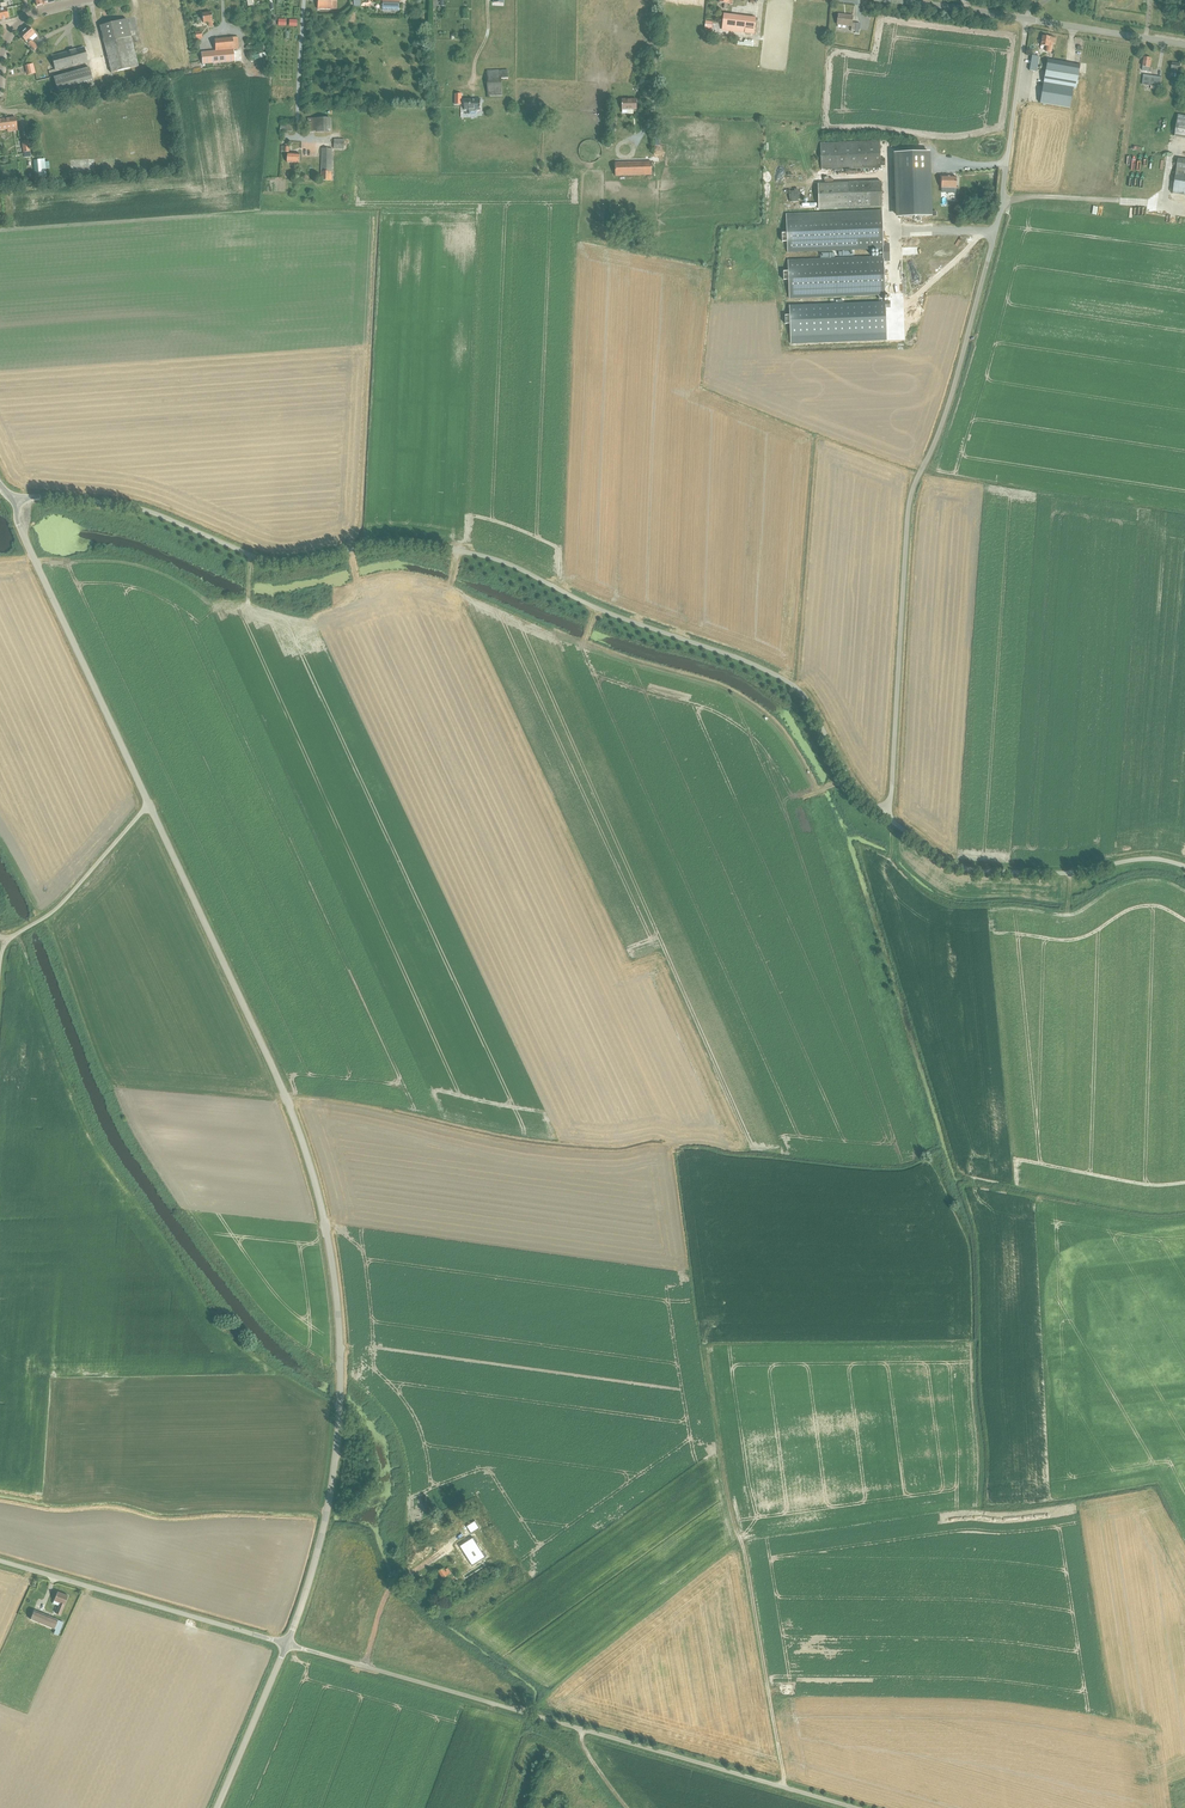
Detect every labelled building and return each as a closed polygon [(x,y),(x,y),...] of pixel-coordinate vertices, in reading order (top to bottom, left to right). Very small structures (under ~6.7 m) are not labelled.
[(317,9),(336,9),(336,0),(317,0),(317,9)] [(372,0),(383,1),(382,10),(399,11),(400,4),(398,4),(398,1),(400,1),(400,0),(372,0)] [(718,2),(719,2),(719,3),(724,3),(724,9),(728,9),(728,4),(733,5),(733,0),(718,0),(718,2)] [(0,9),(0,20),(9,18),(7,8),(5,2),(0,3),(1,9),(0,9)] [(213,25),(210,12),(201,14),(203,23),(208,22),(208,26),(213,25)] [(724,14),(722,30),(754,34),(756,18),(724,14)] [(838,14),(837,24),(851,26),(850,32),(855,32),(855,34),(859,34),(860,29),(855,29),(856,24),(852,23),(853,16),(838,14)] [(100,26),(104,43),(111,73),(138,66),(127,19),(100,26)] [(712,29),(713,22),(705,21),(704,31),(708,31),(708,29),(712,29)] [(35,34),(28,26),(19,34),(26,42),(35,34)] [(1042,36),(1041,43),(1041,45),(1047,46),(1046,52),(1051,52),(1053,43),(1055,44),(1056,38),(1042,36)] [(214,39),(214,43),(215,51),(233,49),(238,49),(237,37),(214,39)] [(32,40),(29,43),(28,44),(34,51),(38,47),(32,40)] [(84,48),(52,56),(55,70),(87,61),(84,48)] [(215,51),(201,52),(202,64),(234,62),(233,49),(215,51)] [(1037,72),(1039,57),(1032,55),(1029,71),(1037,72)] [(1152,58),(1144,57),(1143,67),(1142,71),(1146,71),(1146,72),(1151,72),(1152,68),(1150,67),(1152,58)] [(1076,88),(1078,77),(1080,65),(1048,59),(1040,103),(1070,108),(1073,88),(1076,88)] [(35,73),(33,63),(24,66),(27,75),(35,73)] [(1172,63),(1171,69),(1177,70),(1176,74),(1176,77),(1179,77),(1181,64),(1172,63)] [(59,94),(94,85),(89,67),(54,77),(59,94)] [(487,71),(488,96),(502,96),(501,79),(508,79),(508,70),(487,71)] [(1162,77),(1144,75),(1142,85),(1151,86),(1160,87),(1162,77)] [(253,77),(252,94),(268,95),(269,78),(253,77)] [(44,79),(45,91),(54,91),(54,79),(44,79)] [(464,100),(464,110),(469,110),(469,115),(476,115),(476,110),(480,110),(480,109),(481,109),(481,107),(480,107),(480,99),(475,99),(475,100),(464,100)] [(622,99),(622,110),(636,110),(636,99),(622,99)] [(1175,134),(1184,135),(1184,116),(1178,115),(1175,134)] [(16,118),(0,120),(0,130),(10,129),(11,131),(17,130),(16,118)] [(344,149),(344,139),(334,139),(334,149),(344,149)] [(880,141),(820,144),(821,170),(881,168),(881,166),(885,165),(885,158),(881,158),(880,141)] [(332,149),(322,148),(321,180),(331,181),(332,149)] [(929,152),(901,153),(903,217),(931,216),(929,152)] [(300,154),(288,153),(287,163),(299,163),(300,154)] [(1178,159),(1175,181),(1173,194),(1184,195),(1184,160),(1178,159)] [(47,160),(39,160),(40,177),(47,176),(47,160)] [(615,163),(615,176),(652,175),(652,162),(615,163)] [(942,176),(941,188),(956,188),(956,177),(942,176)] [(819,209),(848,208),(882,207),(881,181),(818,184),(819,209)] [(817,213),(786,214),(787,253),(883,249),(883,253),(890,252),(889,244),(883,244),(882,210),(817,213)] [(883,256),(788,260),(789,299),(885,295),(884,262),(890,261),(890,252),(883,253),(883,256)] [(890,302),(789,306),(791,344),(885,341),(884,308),(890,308),(890,302)] [(466,1526),(471,1534),(480,1528),(475,1521),(466,1526)] [(482,1551),(477,1543),(473,1537),(459,1546),(472,1566),(486,1557),(482,1551)] [(438,1571),(442,1579),(451,1573),(448,1568),(445,1570),(444,1567),(438,1571)] [(68,1596),(58,1591),(53,1603),(60,1606),(57,1613),(60,1615),(68,1596)] [(53,1634),(58,1636),(58,1635),(63,1622),(34,1610),(30,1619),(55,1629),(53,1634)]
